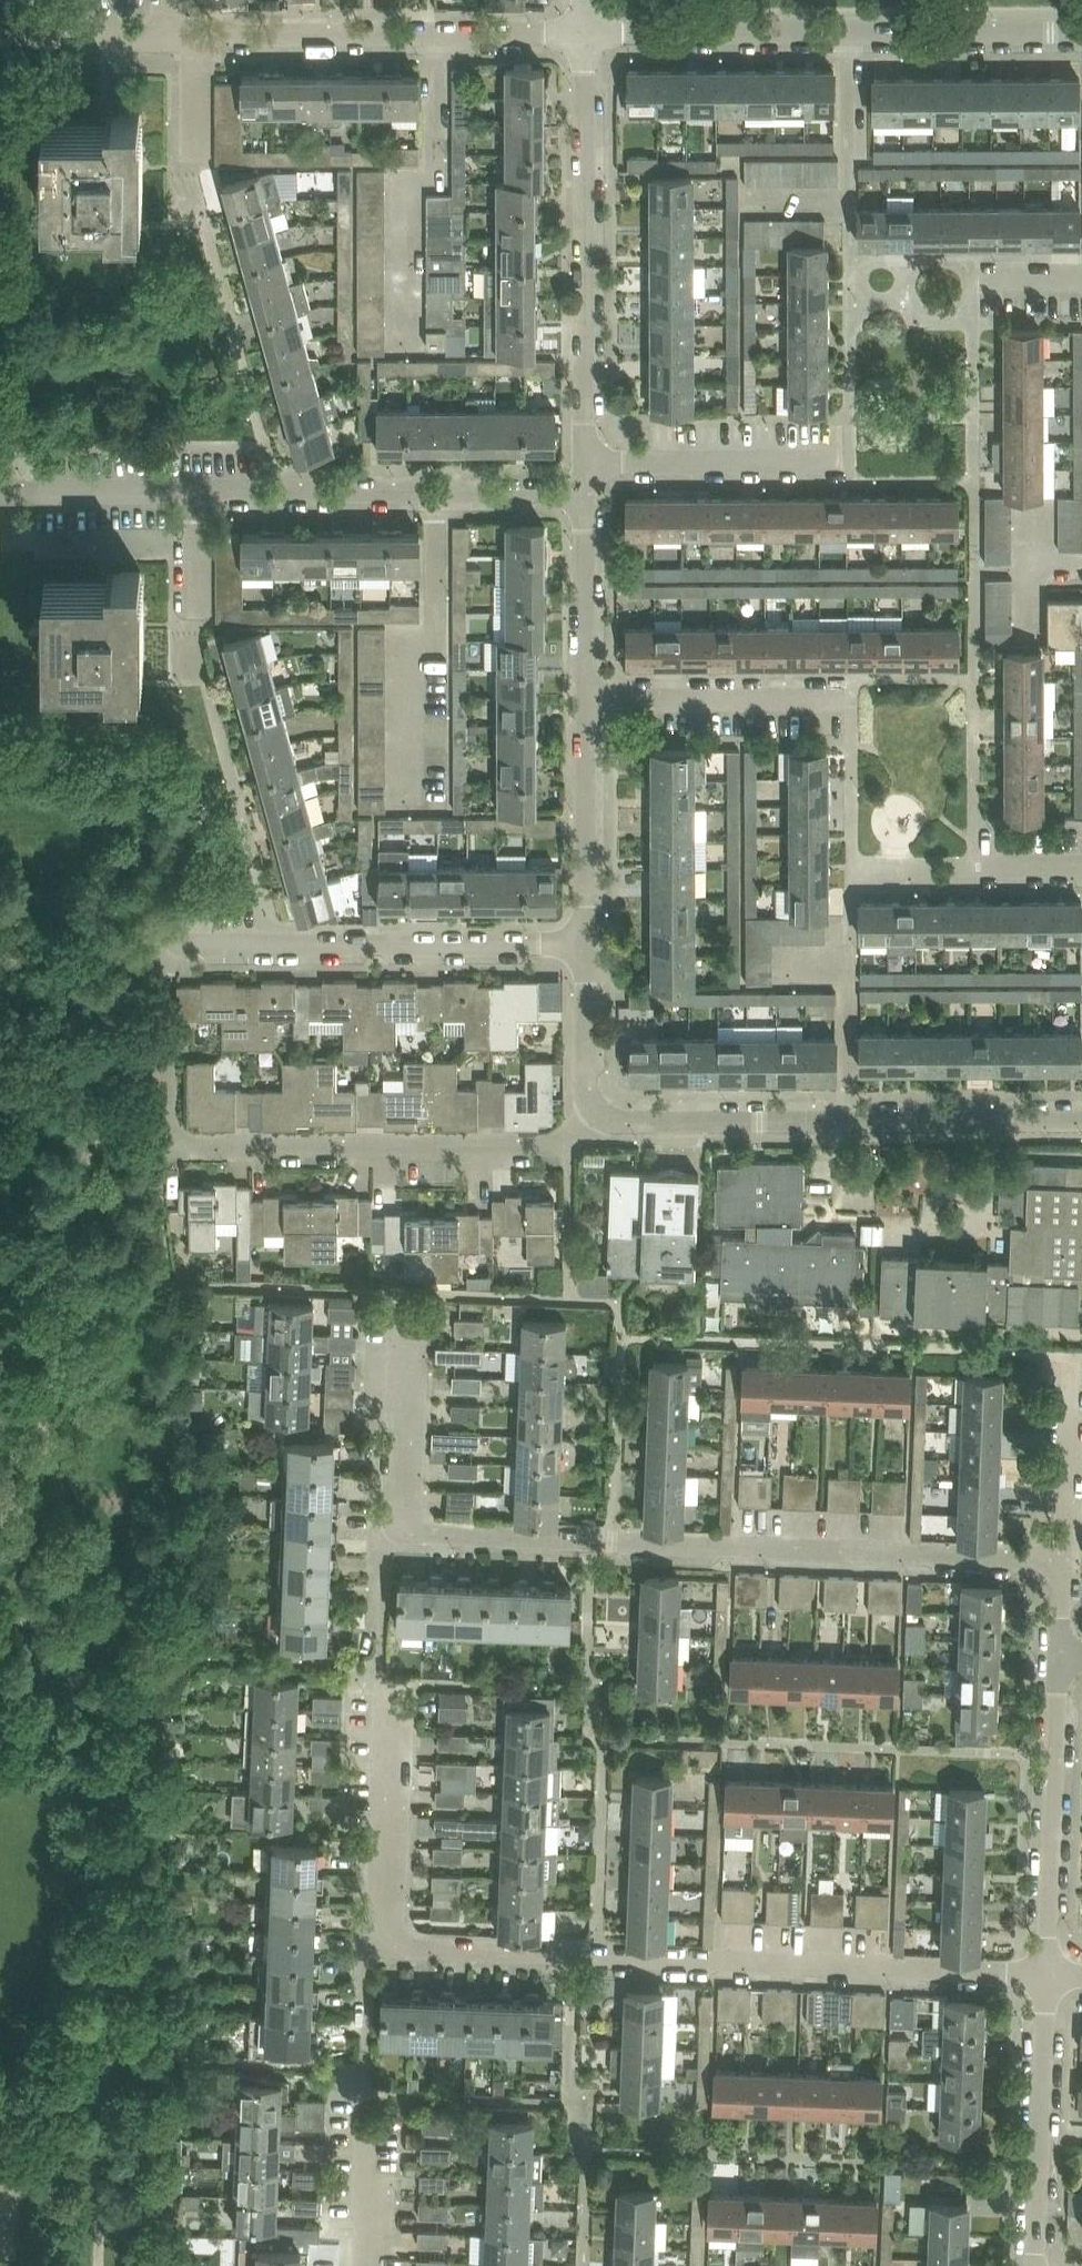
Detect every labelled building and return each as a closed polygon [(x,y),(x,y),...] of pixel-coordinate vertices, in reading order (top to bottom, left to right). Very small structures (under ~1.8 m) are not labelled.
[(249,0),(222,0),(222,8),(249,8),(249,0)] [(266,8),(281,9),(280,0),(266,0),(266,8)] [(487,8),(527,8),(527,0),(487,0),(487,8)] [(506,69),(506,97),(547,97),(547,85),(545,85),(545,69),(506,69)] [(629,91),(617,91),(617,110),(629,110),(658,110),(658,70),(629,71),(629,91)] [(658,110),(688,110),(688,70),(658,70),(658,110)] [(688,110),(717,110),(717,70),(688,70),(688,110)] [(717,110),(746,109),(746,70),(717,70),(717,110)] [(746,109),(776,109),(775,70),(746,70),(746,109)] [(776,109),(805,109),(805,70),(775,70),(776,109)] [(805,109),(834,109),(835,109),(835,70),(805,70),(805,109)] [(319,76),(302,76),(302,114),(302,124),(302,127),(315,127),(318,120),(323,124),(331,124),(331,73),(319,73),(319,76)] [(343,73),(331,73),(331,124),(339,124),(344,120),(344,114),(360,114),(360,75),(343,75),(343,73)] [(360,75),(360,114),(389,114),(389,73),(377,73),(377,75),(360,75)] [(420,113),(420,75),(401,75),(401,73),(389,73),(389,114),(397,114),(420,113)] [(242,97),(242,110),(242,114),(273,114),(273,74),(261,74),(261,76),(242,76),(242,83),(242,97)] [(273,74),(273,114),(302,114),(302,76),(284,76),(284,74),(273,74)] [(904,119),(904,79),(874,79),(874,119),(904,119)] [(934,79),(904,79),(904,119),(904,131),(934,131),(934,119),(934,79)] [(963,79),(934,79),(934,119),(963,119),(963,79)] [(992,79),(963,79),(963,119),(992,119),(992,79)] [(1021,79),(992,79),(992,119),(1022,119),(1021,79)] [(1051,79),(1021,79),(1022,119),(1051,119),(1051,79)] [(1081,79),(1051,79),(1051,119),(1081,118),(1081,79)] [(215,84),(215,97),(242,97),(242,83),(215,84)] [(215,97),(215,110),(242,110),(242,97),(215,97)] [(454,97),(454,105),(454,112),(454,126),(467,126),(476,126),(476,113),(467,113),(467,105),(467,97),(454,97)] [(506,97),(506,126),(545,125),(545,109),(547,109),(547,97),(506,97)] [(215,110),(215,123),(242,123),(242,114),(242,110),(215,110)] [(140,112),(119,112),(114,113),(114,126),(47,126),(48,210),(114,210),(114,224),(141,223),(140,112)] [(215,123),(215,136),(242,136),(242,123),(215,123)] [(506,126),(506,154),(547,154),(547,142),(545,142),(545,125),(506,126)] [(467,126),(454,126),(454,140),(454,146),(454,154),(467,154),(467,146),(467,138),(476,138),(476,126),(467,126)] [(215,136),(215,150),(242,150),(242,136),(215,136)] [(729,153),(746,153),(746,142),(729,142),(729,153)] [(746,142),(746,153),(764,153),(764,142),(746,142)] [(788,152),(805,152),(805,142),(788,142),(788,152)] [(805,142),(805,152),(823,152),(823,142),(805,142)] [(389,147),(389,163),(419,163),(419,147),(389,147)] [(250,150),(250,163),(273,163),(273,149),(250,150)] [(296,149),(273,149),(273,163),(296,163),(296,149)] [(309,149),(309,163),(331,163),(331,149),(309,149)] [(354,149),(331,149),(331,163),(354,163),(354,149)] [(367,149),(367,163),(388,163),(388,149),(367,149)] [(242,150),(215,150),(215,164),(242,164),(242,150)] [(875,161),(892,161),(892,150),(875,150),(875,161)] [(917,150),(917,160),(934,160),(934,150),(917,150)] [(951,150),(934,150),(934,160),(951,160),(951,150)] [(974,150),(974,160),(992,160),(992,150),(974,150)] [(1011,150),(992,150),(992,160),(1011,160),(1011,150)] [(1032,150),(1032,160),(1051,160),(1051,150),(1032,150)] [(1067,150),(1051,150),(1051,160),(1067,160),(1067,150)] [(506,154),(506,182),(506,183),(536,183),(545,183),(545,166),(547,166),(547,154),(506,154)] [(628,157),(628,170),(658,170),(658,157),(628,157)] [(840,158),(826,159),(826,185),(840,185),(840,158)] [(670,159),(670,170),(688,170),(688,159),(670,159)] [(688,159),(688,170),(705,170),(705,159),(688,159)] [(759,185),(759,159),(745,159),(745,186),(759,185)] [(772,159),(759,159),(759,185),(772,185),(772,159)] [(786,159),(772,159),(772,185),(786,185),(786,159)] [(799,159),(786,159),(786,185),(799,185),(799,159)] [(813,159),(799,159),(799,185),(813,185),(813,159)] [(826,159),(813,159),(813,185),(826,185),(826,159)] [(454,161),(454,183),(467,183),(467,161),(454,161)] [(859,167),(859,178),(876,178),(876,167),(859,167)] [(887,168),(887,178),(915,178),(915,167),(887,168)] [(942,167),(915,167),(915,178),(942,177),(942,167)] [(970,167),(952,167),(952,177),(970,177),(970,167)] [(987,167),(970,167),(970,177),(987,177),(987,167)] [(1025,167),(1007,167),(1007,177),(1025,177),(1025,167)] [(1042,167),(1025,167),(1025,177),(1042,177),(1042,167)] [(1081,167),(1062,167),(1062,177),(1081,177),(1081,167)] [(352,169),(339,169),(339,196),(352,196),(352,169)] [(358,169),(358,170),(358,183),(385,183),(385,170),(385,169),(358,169)] [(245,179),(224,185),(228,202),(226,202),(229,214),(281,199),(282,199),(274,171),(260,175),(245,179)] [(653,177),(653,207),(692,207),(692,177),(653,177)] [(739,177),(727,177),(727,194),(739,194),(739,177)] [(498,182),(498,211),(538,211),(538,199),(536,199),(536,183),(506,183),(506,182),(498,182)] [(358,183),(358,197),(385,197),(385,183),(358,183)] [(454,183),(454,195),(454,211),(467,211),(467,203),(467,183),(454,183)] [(454,211),(454,195),(427,195),(427,214),(454,213),(454,211)] [(352,196),(339,196),(339,215),(352,215),(352,196)] [(358,197),(358,210),(385,210),(385,197),(358,197)] [(234,224),(239,240),(275,230),(271,215),(285,211),(281,199),(229,214),(232,225),(234,224)] [(653,207),(653,236),(692,236),(692,207),(653,207)] [(1052,208),(1025,209),(1025,243),(1052,243),(1052,208)] [(1052,243),(1081,243),(1081,208),(1052,208),(1052,243)] [(887,209),(859,209),(860,243),(887,243),(887,209)] [(915,209),(887,209),(887,243),(915,243),(915,209)] [(915,243),(942,243),(942,209),(915,209),(915,243)] [(942,243),(970,243),(970,209),(942,209),(942,243)] [(997,209),(970,209),(970,243),(997,243),(997,209)] [(1025,209),(997,209),(997,243),(1025,243),(1025,209)] [(358,210),(358,223),(385,223),(385,210),(358,210)] [(467,211),(454,211),(454,213),(454,232),(454,240),(467,240),(467,211)] [(498,211),(498,240),(536,239),(536,223),(538,223),(538,211),(498,211)] [(427,214),(427,232),(454,232),(454,213),(427,214)] [(739,218),(728,218),(728,236),(739,236),(739,218)] [(812,245),(826,245),(826,225),(826,219),(812,220),(812,245)] [(757,246),(759,246),(759,220),(745,220),(745,247),(746,247),(757,246)] [(759,246),(772,246),(772,220),(759,220),(759,246)] [(772,246),(786,246),(785,220),(772,220),(772,246)] [(791,246),(799,246),(799,220),(785,220),(786,246),(791,246)] [(799,246),(812,245),(812,220),(799,220),(799,246)] [(358,223),(358,236),(385,236),(385,223),(358,223)] [(352,229),(339,229),(339,250),(352,250),(352,229)] [(241,257),(244,268),(283,258),(275,230),(239,240),(243,256),(241,257)] [(454,232),(427,232),(427,251),(454,251),(454,240),(454,232)] [(358,236),(358,249),(385,249),(385,236),(358,236)] [(653,236),(653,265),(692,265),(692,236),(653,236)] [(739,236),(728,236),(728,253),(739,253),(739,236)] [(498,240),(498,268),(538,268),(538,256),(536,256),(536,239),(498,240)] [(467,240),(454,240),(454,251),(454,268),(467,268),(467,240)] [(812,245),(799,246),(791,246),(791,275),(826,275),(826,245),(812,245)] [(757,246),(746,247),(746,265),(757,265),(757,246)] [(358,249),(358,262),(385,262),(385,249),(358,249)] [(352,250),(339,250),(339,271),(352,271),(352,250)] [(427,251),(427,270),(454,270),(454,251),(427,251)] [(249,279),(254,295),(290,285),(283,258),(244,268),(247,280),(249,279)] [(358,262),(358,275),(385,275),(385,262),(358,262)] [(653,265),(653,295),(692,295),(692,265),(653,265)] [(486,268),(486,296),(498,296),(536,296),(536,280),(538,280),(538,268),(498,268),(486,268)] [(454,270),(427,270),(427,289),(454,289),(454,270)] [(467,270),(454,270),(454,289),(467,289),(467,270)] [(358,275),(358,288),(385,288),(385,275),(358,275)] [(826,302),(826,275),(791,275),(791,302),(826,302)] [(739,277),(728,277),(728,294),(739,294),(739,277)] [(256,312),(259,323),(298,312),(311,309),(303,281),(290,285),(254,295),(258,311),(256,312)] [(757,283),(746,283),(746,301),(757,301),(757,283)] [(352,285),(339,285),(339,305),(352,305),(352,285)] [(358,288),(358,301),(385,301),(385,288),(358,288)] [(454,289),(427,289),(427,307),(453,307),(454,307),(454,289)] [(739,294),(728,294),(728,312),(739,312),(739,294)] [(653,295),(653,324),(693,324),(692,295),(653,295)] [(486,296),(486,324),(538,324),(538,313),(536,313),(536,296),(498,296),(486,296)] [(358,301),(358,314),(385,314),(385,301),(358,301)] [(757,301),(746,301),(746,302),(746,319),(757,319),(757,316),(757,302),(757,301)] [(826,329),(826,302),(791,302),(791,329),(826,329)] [(352,305),(339,305),(339,325),(352,325),(352,305)] [(453,307),(427,307),(427,328),(447,328),(447,324),(453,324),(453,312),(453,307)] [(264,334),(269,350),(305,339),(298,312),(259,323),(262,334),(264,334)] [(453,312),(453,324),(467,324),(467,312),(453,312)] [(358,314),(358,327),(385,327),(385,314),(358,314)] [(453,324),(447,324),(447,328),(447,333),(467,333),(467,324),(453,324)] [(538,324),(486,324),(486,353),(536,353),(536,336),(538,336),(538,324)] [(653,324),(653,353),(693,353),(693,324),(653,324)] [(358,327),(358,340),(385,340),(385,327),(358,327)] [(447,328),(427,328),(427,347),(447,347),(447,333),(447,328)] [(827,357),(826,329),(791,329),(791,357),(827,357)] [(1007,329),(1007,358),(1042,358),(1042,329),(1007,329)] [(467,347),(467,333),(447,333),(447,347),(467,347)] [(739,336),(728,336),(728,353),(739,353),(739,336)] [(271,366),(274,378),(313,367),(320,365),(318,358),(313,357),(311,358),(305,339),(269,350),(273,365),(271,366)] [(352,340),(339,340),(339,360),(352,360),(352,340)] [(385,340),(358,340),(358,353),(385,353),(385,340)] [(757,340),(746,340),(746,357),(757,357),(757,340)] [(653,353),(653,382),(693,382),(693,353),(653,353)] [(739,353),(728,353),(728,370),(739,370),(739,353)] [(757,357),(746,357),(746,374),(757,374),(757,357)] [(827,384),(827,357),(791,357),(791,384),(827,384)] [(1007,358),(1007,386),(1042,385),(1042,358),(1007,358)] [(359,360),(359,381),(372,381),(372,360),(359,360)] [(379,360),(379,373),(400,373),(400,360),(379,360)] [(438,373),(438,360),(418,360),(418,373),(438,373)] [(459,360),(438,360),(438,373),(459,373),(459,360)] [(497,373),(497,360),(477,360),(477,373),(497,373)] [(517,360),(497,360),(497,373),(518,373),(517,360)] [(526,377),(556,377),(556,361),(526,361),(526,377)] [(279,389),(284,405),(321,394),(313,367),(274,378),(277,389),(279,389)] [(359,381),(359,401),(372,401),(372,381),(359,381)] [(654,412),(693,412),(693,382),(653,382),(654,412)] [(827,412),(827,384),(791,384),(792,398),(792,412),(827,412)] [(1007,386),(1007,413),(1042,413),(1042,385),(1007,386)] [(321,394),(284,405),(288,421),(286,421),(289,433),(328,422),(328,420),(340,416),(334,391),(321,395),(321,394)] [(728,395),(728,412),(739,412),(739,395),(728,395)] [(745,412),(756,412),(756,395),(746,395),(745,412)] [(467,397),(467,409),(467,450),(479,450),(479,447),(497,447),(497,409),(479,409),(479,400),(476,397),(467,397)] [(409,402),(409,409),(409,450),(421,450),(421,447),(438,447),(438,409),(421,409),(421,402),(409,402)] [(379,410),(379,439),(379,447),(397,447),(397,450),(409,450),(409,409),(379,410)] [(467,409),(438,409),(438,447),(455,447),(455,450),(467,450),(467,409)] [(526,409),(497,409),(497,447),(514,447),(514,450),(526,450),(526,409)] [(556,409),(526,409),(526,450),(538,450),(538,447),(556,447),(556,409)] [(363,439),(379,439),(379,410),(363,410),(363,439)] [(1007,413),(1007,441),(1042,441),(1042,413),(1007,413)] [(328,422),(289,433),(292,444),(295,443),(299,460),(336,450),(328,422)] [(1007,441),(994,441),(994,460),(998,460),(998,469),(1007,468),(1042,468),(1042,441),(1007,441)] [(1007,468),(1007,496),(1012,497),(1043,496),(1042,468),(1007,468)] [(986,496),(986,510),(1012,510),(1012,497),(1007,496),(986,496)] [(1060,510),(1081,510),(1081,496),(1060,496),(1060,510)] [(655,498),(627,498),(627,534),(655,534),(655,498)] [(683,498),(655,498),(655,534),(683,534),(683,498)] [(710,498),(683,498),(683,534),(710,534),(710,498)] [(738,498),(710,498),(710,534),(710,543),(738,543),(738,534),(738,498)] [(765,498),(738,498),(738,534),(765,534),(765,498)] [(793,498),(765,498),(765,534),(793,533),(793,498)] [(820,498),(793,498),(793,533),(820,533),(820,498)] [(848,498),(820,498),(820,533),(848,533),(848,498)] [(875,498),(848,498),(848,533),(875,533),(875,498)] [(903,498),(875,498),(875,533),(903,533),(903,498)] [(930,498),(903,498),(903,533),(930,533),(930,498)] [(958,517),(958,498),(930,498),(930,533),(959,533),(959,532),(958,532),(958,517)] [(986,510),(986,523),(1013,523),(1012,510),(986,510)] [(1060,523),(1081,523),(1081,510),(1060,510),(1060,523)] [(967,517),(958,517),(959,532),(967,532),(967,517)] [(986,523),(986,537),(1013,536),(1013,523),(986,523)] [(1060,537),(1081,537),(1081,523),(1060,523),(1060,537)] [(545,543),(546,534),(546,525),(507,525),(507,527),(508,527),(508,555),(548,555),(548,543),(545,543)] [(454,526),(454,555),(467,555),(470,555),(470,526),(454,526)] [(244,554),(243,567),(243,571),(261,571),(261,577),(274,577),(274,571),(274,530),(262,530),(262,533),(244,533),(244,540),(244,554)] [(274,530),(274,571),(303,571),(303,533),(286,533),(286,530),(274,530)] [(303,571),(303,582),(303,587),(314,587),(320,581),(331,581),(331,571),(332,571),(332,530),(321,530),(321,533),(303,533),(303,571)] [(332,530),(332,571),(362,571),(362,533),(344,533),(344,530),(332,530)] [(362,533),(362,571),(391,571),(391,530),(379,530),(379,533),(362,533)] [(403,530),(391,530),(391,571),(420,571),(421,551),(421,532),(403,532),(403,530)] [(986,537),(986,550),(1013,550),(1013,536),(986,537)] [(1060,537),(1060,550),(1081,550),(1081,537),(1060,537)] [(216,540),(216,554),(244,554),(244,540),(216,540)] [(986,550),(986,553),(986,563),(1013,563),(1013,550),(986,550)] [(216,554),(217,567),(243,567),(244,554),(216,554)] [(454,555),(454,583),(467,583),(481,583),(481,568),(467,568),(467,555),(454,555)] [(494,555),(494,583),(508,583),(508,555),(494,555)] [(508,555),(508,583),(545,583),(545,567),(548,567),(548,555),(508,555)] [(903,566),(884,566),(884,577),(903,577),(903,566)] [(921,566),(903,566),(903,577),(921,577),(921,566)] [(941,566),(941,577),(958,577),(958,566),(941,566)] [(217,567),(217,581),(244,580),(243,571),(243,567),(217,567)] [(683,567),(655,567),(655,578),(683,578),(683,577),(683,567)] [(710,567),(683,567),(683,577),(683,578),(710,578),(710,567)] [(738,567),(710,567),(710,578),(738,578),(738,567)] [(755,567),(738,567),(738,578),(755,578),(755,567)] [(793,567),(777,567),(777,578),(793,578),(793,567)] [(810,567),(793,567),(793,578),(810,578),(810,567)] [(848,567),(830,567),(830,578),(848,578),(848,567)] [(865,567),(848,567),(848,578),(865,578),(865,567)] [(627,568),(627,579),(644,578),(644,568),(627,568)] [(115,583),(67,583),(49,583),(49,667),(116,667),(116,680),(142,680),(142,569),(115,569),(115,583)] [(986,579),(987,592),(1013,592),(1013,579),(986,579)] [(217,581),(217,594),(244,594),(244,580),(217,581)] [(467,583),(454,583),(453,604),(467,604),(467,583)] [(494,583),(494,612),(508,612),(508,583),(494,583)] [(508,583),(508,612),(548,612),(548,600),(545,600),(545,583),(508,583)] [(865,583),(847,584),(847,595),(865,595),(865,583)] [(902,583),(884,583),(884,595),(902,595),(902,583)] [(921,583),(902,583),(902,595),(921,595),(921,583)] [(941,583),(941,594),(958,594),(958,583),(941,583)] [(683,584),(665,584),(665,596),(683,596),(683,584)] [(700,584),(683,584),(683,596),(700,596),(700,584)] [(738,584),(720,584),(720,596),(738,596),(738,584)] [(755,584),(738,584),(738,596),(755,596),(755,584)] [(792,584),(765,584),(765,596),(793,595),(792,584)] [(810,584),(792,584),(793,595),(810,595),(810,584)] [(847,584),(830,584),(830,595),(847,595),(847,584)] [(627,585),(627,596),(644,596),(644,585),(627,585)] [(987,592),(987,606),(1013,605),(1013,592),(987,592)] [(217,594),(217,608),(244,607),(244,594),(217,594)] [(1049,645),(1075,645),(1081,645),(1081,598),(1049,599),(1049,645)] [(420,604),(391,604),(391,608),(391,621),(420,621),(420,604)] [(987,606),(987,619),(1013,619),(1013,605),(987,606)] [(244,607),(217,608),(217,621),(244,621),(244,607)] [(246,621),(274,621),(274,607),(246,607),(246,621)] [(274,621),(303,621),(303,607),(274,607),(274,621)] [(303,621),(333,621),(333,607),(303,607),(303,621)] [(333,607),(333,621),(361,621),(361,607),(333,607)] [(391,608),(370,608),(370,621),(391,621),(391,608)] [(453,611),(454,640),(467,640),(467,611),(453,611)] [(494,612),(494,640),(508,640),(508,612),(494,612)] [(548,612),(508,612),(508,640),(537,640),(537,641),(546,641),(546,640),(546,624),(548,624),(548,612)] [(987,619),(987,632),(1013,632),(1013,619),(987,619)] [(226,658),(229,669),(269,659),(260,626),(228,626),(229,640),(225,641),(229,657),(226,658)] [(341,626),(341,652),(354,652),(354,626),(341,626)] [(360,626),(360,640),(387,640),(387,626),(360,626)] [(903,662),(930,662),(930,627),(903,628),(903,662)] [(930,662),(959,662),(959,649),(958,627),(930,627),(930,662)] [(738,663),(765,663),(765,628),(738,629),(738,663)] [(765,663),(793,662),(793,628),(765,628),(765,663)] [(793,662),(820,662),(820,628),(793,628),(793,662)] [(820,662),(848,662),(848,628),(820,628),(820,662)] [(848,662),(875,662),(875,628),(848,628),(848,662)] [(875,662),(903,662),(903,628),(875,628),(875,662)] [(628,650),(628,663),(656,663),(655,629),(627,629),(628,650)] [(656,663),(683,663),(683,629),(655,629),(656,663)] [(683,663),(710,663),(710,629),(683,629),(683,663)] [(710,663),(738,663),(738,629),(710,629),(710,663)] [(1013,632),(987,632),(987,646),(1013,645),(1013,632)] [(360,640),(360,653),(387,653),(387,640),(360,640)] [(467,640),(454,640),(454,660),(467,660),(467,640)] [(485,640),(485,668),(499,667),(499,668),(539,668),(539,656),(537,656),(537,641),(537,640),(508,640),(494,640),(485,640)] [(1043,680),(1043,652),(1025,651),(1008,651),(1008,680),(1043,680)] [(341,652),(341,673),(354,673),(354,652),(341,652)] [(360,653),(359,666),(387,666),(387,653),(360,653)] [(235,680),(240,696),(276,686),(269,659),(229,669),(232,681),(235,680)] [(454,660),(454,675),(467,675),(467,660),(454,660)] [(359,666),(359,679),(387,679),(387,666),(359,666)] [(499,668),(499,696),(537,696),(536,680),(539,680),(539,668),(499,668)] [(454,675),(454,695),(467,695),(467,675),(454,675)] [(359,679),(359,692),(387,692),(387,679),(359,679)] [(1008,680),(1008,707),(1043,707),(1043,680),(1008,680)] [(276,686),(240,696),(244,712),(241,713),(244,724),(284,713),(296,710),(289,683),(276,686)] [(341,686),(341,707),(354,708),(354,686),(341,686)] [(359,692),(359,705),(387,705),(387,692),(359,692)] [(467,695),(454,695),(454,716),(468,716),(467,695)] [(499,696),(499,725),(540,725),(540,713),(537,713),(537,696),(499,696)] [(359,705),(359,718),(386,718),(387,705),(359,705)] [(341,707),(341,728),(354,728),(354,708),(341,707)] [(1008,707),(1008,735),(1043,735),(1043,707),(1008,707)] [(250,735),(255,750),(291,740),(284,713),(244,724),(247,735),(250,735)] [(468,716),(454,716),(454,724),(467,724),(468,716)] [(359,718),(359,731),(386,731),(386,718),(359,718)] [(454,732),(454,752),(467,752),(467,738),(478,738),(478,724),(467,724),(454,724),(454,732)] [(499,725),(499,753),(537,753),(537,737),(540,737),(540,725),(499,725)] [(359,731),(359,744),(386,744),(386,731),(359,731)] [(1008,735),(1008,762),(1043,762),(1043,735),(1008,735)] [(256,767),(259,778),(299,768),(291,740),(255,750),(259,766),(256,767)] [(341,742),(341,762),(354,762),(354,742),(341,742)] [(359,744),(359,757),(386,757),(386,744),(359,744)] [(654,749),(654,779),(694,779),(707,778),(707,749),(694,749),(654,749)] [(728,766),(740,766),(740,749),(728,749),(728,766)] [(747,749),(746,749),(746,766),(758,766),(758,749),(747,749)] [(827,749),(793,749),(793,763),(792,770),(792,776),(828,776),(827,763),(827,749)] [(467,752),(454,752),(454,773),(467,773),(467,752)] [(499,753),(499,781),(540,781),(540,769),(537,769),(537,753),(499,753)] [(359,757),(359,770),(386,771),(386,757),(359,757)] [(341,762),(341,783),(354,783),(354,762),(341,762)] [(1008,762),(1008,790),(1043,789),(1043,762),(1008,762)] [(256,792),(260,807),(306,795),(302,779),(319,775),(316,763),(299,768),(259,778),(260,780),(256,781),(259,791),(256,792)] [(359,770),(359,784),(386,784),(386,771),(359,770)] [(792,776),(793,804),(828,804),(828,776),(792,776)] [(654,779),(654,808),(694,808),(694,779),(654,779)] [(467,781),(454,781),(454,789),(467,789),(467,781)] [(540,781),(499,781),(499,810),(537,810),(537,793),(540,793),(540,781)] [(359,784),(359,797),(386,797),(386,784),(359,784)] [(757,786),(746,786),(746,804),(757,804),(757,786)] [(454,789),(454,809),(467,809),(467,789),(454,789)] [(740,789),(728,789),(728,809),(740,809),(740,789)] [(1008,790),(1008,818),(1025,818),(1043,817),(1043,789),(1008,790)] [(268,825),(271,833),(313,822),(306,795),(260,807),(265,826),(268,825)] [(341,797),(341,817),(354,817),(354,797),(341,797)] [(386,797),(359,797),(359,810),(386,810),(386,797)] [(757,804),(746,804),(746,822),(758,821),(757,805),(757,804)] [(793,804),(793,831),(828,831),(828,804),(793,804)] [(654,808),(654,837),(694,837),(694,808),(654,808)] [(740,809),(728,809),(729,828),(740,828),(740,809)] [(359,816),(359,840),(359,838),(373,838),(373,816),(359,816)] [(526,829),(526,816),(518,817),(518,829),(526,829)] [(526,829),(526,833),(556,833),(556,816),(526,816),(526,829)] [(271,846),(275,862),(321,849),(317,834),(334,830),(331,817),(313,822),(271,833),(274,846),(271,846)] [(379,817),(379,830),(400,830),(400,817),(379,817)] [(410,817),(400,817),(400,830),(410,830),(410,817)] [(418,817),(410,817),(410,830),(418,829),(418,817)] [(439,829),(439,817),(418,817),(418,829),(439,829)] [(459,817),(439,817),(439,829),(459,829),(459,817)] [(468,817),(459,817),(459,829),(468,829),(468,817)] [(477,817),(468,817),(468,829),(477,829),(477,817)] [(498,829),(498,817),(477,817),(477,829),(498,829)] [(518,817),(498,817),(498,829),(518,829),(518,817)] [(793,831),(793,859),(828,859),(828,831),(793,831)] [(654,837),(654,866),(694,866),(694,837),(654,837)] [(359,840),(359,860),(373,861),(373,838),(359,838),(359,840)] [(757,841),(746,842),(747,860),(757,860),(757,841)] [(740,846),(729,846),(729,867),(740,867),(740,846)] [(380,866),(380,895),(380,904),(398,904),(398,907),(410,907),(410,866),(410,848),(380,848),(380,866)] [(410,866),(439,866),(439,848),(410,848),(410,866)] [(286,889),(289,888),(328,877),(321,849),(275,862),(280,880),(283,880),(286,889)] [(498,866),(527,866),(527,850),(498,850),(498,866)] [(793,859),(793,886),(828,886),(828,859),(793,859)] [(757,860),(747,860),(747,877),(758,876),(757,860)] [(363,895),(380,895),(380,866),(363,866),(363,895)] [(439,866),(410,866),(410,907),(422,907),(422,904),(439,904),(439,866)] [(468,866),(439,866),(439,904),(456,904),(456,907),(468,907),(468,866)] [(498,866),(468,866),(468,907),(480,907),(480,904),(498,904),(498,866)] [(527,866),(511,866),(498,866),(498,904),(515,904),(515,907),(527,907),(527,866)] [(557,866),(527,866),(527,907),(539,907),(539,904),(557,904),(557,876),(557,866)] [(654,866),(655,895),(694,895),(694,866),(654,866)] [(740,867),(729,867),(729,885),(741,885),(740,867)] [(289,899),(285,900),(290,919),(300,916),(336,907),(350,903),(342,875),(329,879),(328,877),(286,889),(286,890),(289,899)] [(802,915),(815,915),(828,915),(828,886),(793,886),(793,915),(802,915)] [(655,895),(655,924),(694,924),(694,895),(655,895)] [(758,896),(746,897),(747,915),(758,915),(758,896)] [(892,902),(889,902),(890,937),(890,951),(917,951),(917,936),(917,901),(892,902)] [(944,901),(917,901),(917,936),(944,936),(944,901)] [(972,901),(944,901),(944,936),(972,936),(972,901)] [(999,901),(972,901),(972,936),(999,936),(999,901)] [(1027,901),(999,901),(999,936),(1027,936),(1027,901)] [(1054,901),(1027,901),(1027,936),(1054,936),(1054,901)] [(1054,901),(1054,936),(1081,935),(1081,901),(1054,901)] [(889,902),(861,902),(861,937),(889,937),(889,902)] [(741,905),(729,905),(729,924),(741,924),(741,905)] [(336,907),(300,916),(301,922),(340,921),(336,907)] [(789,942),(789,915),(747,915),(747,942),(776,942),(789,942)] [(802,915),(793,915),(789,915),(789,942),(802,942),(802,915)] [(802,915),(802,942),(815,942),(815,915),(802,915)] [(815,915),(815,942),(828,942),(828,915),(815,915)] [(655,924),(655,954),(694,954),(694,924),(655,924)] [(741,924),(729,924),(729,944),(741,943),(741,924)] [(774,942),(747,942),(747,955),(774,955),(774,942)] [(694,954),(655,954),(655,984),(694,984),(694,954)] [(774,955),(747,955),(747,968),(774,968),(774,955)] [(742,963),(729,964),(730,984),(742,984),(742,963)] [(774,968),(747,968),(747,981),(774,981),(774,968)] [(861,969),(861,980),(878,980),(878,969),(861,969)] [(898,971),(898,982),(917,982),(917,971),(898,971)] [(917,971),(917,982),(935,982),(935,971),(917,971)] [(954,971),(954,982),(972,982),(972,971),(954,971)] [(972,971),(972,982),(989,982),(990,971),(972,971)] [(1010,971),(1010,982),(1027,982),(1027,971),(1010,971)] [(1027,971),(1027,982),(1045,982),(1045,971),(1027,971)] [(1064,982),(1081,982),(1081,971),(1064,971),(1064,982)] [(263,984),(250,985),(251,1046),(277,1046),(277,1017),(295,1017),(295,1036),(311,1036),(311,1017),(311,985),(297,984),(297,979),(263,980),(263,984)] [(372,984),(358,984),(358,979),(324,979),(324,985),(311,985),(311,1017),(345,1017),(345,1046),(359,1046),(369,1046),(371,1046),(372,984)] [(372,984),(371,1046),(398,1046),(398,1017),(418,1017),(418,1026),(432,1026),(432,1017),(432,984),(418,984),(418,979),(384,979),(385,984),(372,984)] [(445,984),(432,984),(432,1017),(445,1017),(445,1032),(466,1032),(466,1046),(475,1046),(480,1046),(491,1046),(493,1046),(492,984),(479,984),(479,979),(445,979),(445,984)] [(564,1007),(540,1007),(540,979),(505,979),(505,984),(492,984),(493,1046),(519,1046),(519,1017),(540,1016),(564,1017),(564,1007)] [(250,985),(237,985),(237,980),(203,980),(203,985),(178,984),(178,1017),(203,1018),(224,1018),(224,1046),(251,1046),(250,985)] [(861,987),(861,998),(879,998),(879,987),(861,987)] [(898,988),(898,999),(917,999),(917,988),(898,988)] [(917,988),(917,999),(935,999),(935,988),(917,988)] [(954,988),(954,999),(972,999),(972,988),(954,988)] [(972,988),(972,999),(990,999),(990,988),(972,988)] [(1010,988),(1010,999),(1027,999),(1027,988),(1010,988)] [(1027,988),(1027,999),(1045,999),(1045,988),(1027,988)] [(1064,998),(1081,998),(1081,988),(1064,988),(1064,998)] [(630,990),(630,1004),(661,1003),(660,990),(630,990)] [(789,1001),(807,1001),(807,991),(790,990),(789,1001)] [(673,1002),(690,1002),(690,991),(673,991),(673,1002)] [(690,991),(690,1002),(707,1002),(707,991),(690,991)] [(731,1001),(748,1001),(748,991),(731,991),(731,1001)] [(748,991),(748,1001),(765,1001),(765,991),(748,991)] [(807,991),(807,1001),(824,1001),(824,991),(807,991)] [(972,1032),(945,1033),(945,1067),(972,1067),(972,1032)] [(1000,1032),(972,1032),(972,1067),(1000,1067),(1000,1032)] [(1027,1032),(1000,1032),(1000,1067),(1027,1067),(1027,1032)] [(1054,1032),(1027,1032),(1027,1067),(1055,1067),(1054,1032)] [(1054,1032),(1055,1067),(1081,1067),(1081,1032),(1054,1032)] [(861,1033),(861,1068),(890,1068),(890,1033),(861,1033)] [(901,1033),(890,1033),(890,1068),(904,1068),(917,1067),(917,1033),(901,1033)] [(945,1033),(917,1033),(917,1067),(945,1067),(945,1033)] [(661,1038),(631,1038),(631,1078),(661,1078),(661,1038)] [(690,1038),(661,1038),(661,1078),(690,1077),(690,1038)] [(719,1038),(690,1038),(690,1077),(719,1077),(719,1038)] [(748,1038),(719,1038),(719,1077),(749,1077),(748,1038)] [(778,1038),(748,1038),(749,1077),(778,1077),(778,1038)] [(807,1038),(778,1038),(778,1077),(807,1077),(807,1038)] [(837,1038),(807,1038),(807,1077),(837,1077),(837,1038)] [(369,1046),(359,1046),(359,1061),(369,1061),(369,1046)] [(491,1046),(480,1046),(480,1059),(491,1059),(491,1046)] [(383,1047),(372,1047),(372,1057),(379,1057),(383,1053),(383,1047)] [(285,1088),(251,1088),(251,1099),(251,1122),(275,1122),(275,1127),(298,1127),(298,1122),(311,1122),(311,1059),(284,1059),(285,1088)] [(337,1059),(311,1059),(311,1122),(324,1122),(324,1127),(347,1127),(347,1122),(372,1122),(372,1088),(371,1079),(356,1079),(357,1088),(337,1088),(337,1059)] [(406,1088),(372,1088),(372,1122),(396,1122),(396,1126),(419,1126),(419,1122),(432,1122),(432,1059),(406,1059),(406,1088)] [(459,1059),(432,1059),(432,1122),(445,1122),(445,1126),(468,1126),(468,1122),(492,1121),(493,1077),(478,1077),(478,1088),(459,1088),(459,1059)] [(493,1077),(492,1121),(517,1121),(517,1126),(540,1126),(540,1121),(554,1121),(554,1059),(527,1059),(527,1088),(506,1088),(506,1079),(493,1079),(493,1077)] [(554,1059),(554,1071),(565,1071),(565,1059),(564,1059),(554,1059)] [(251,1099),(251,1088),(216,1089),(216,1060),(189,1060),(189,1122),(203,1122),(203,1127),(226,1127),(226,1122),(251,1122),(251,1099)] [(716,1186),(716,1222),(773,1222),(773,1219),(789,1219),(789,1222),(805,1222),(805,1204),(802,1204),(802,1196),(805,1196),(805,1159),(741,1159),(741,1163),(719,1163),(719,1186),(716,1186)] [(989,1260),(989,1259),(987,1258),(987,1259),(919,1256),(919,1255),(918,1255),(918,1256),(885,1254),(883,1254),(880,1312),(882,1312),(882,1310),(898,1310),(898,1313),(899,1313),(899,1310),(915,1311),(915,1313),(917,1313),(917,1311),(950,1313),(950,1315),(951,1315),(951,1313),(985,1314),(985,1316),(986,1317),(986,1313),(1009,1314),(1008,1318),(1010,1318),(1010,1315),(1043,1317),(1043,1319),(1044,1319),(1044,1317),(1077,1318),(1077,1321),(1079,1321),(1079,1317),(1081,1317),(1081,1164),(1064,1163),(1019,1162),(1018,1192),(1017,1222),(1012,1222),(1011,1261),(989,1260)] [(612,1170),(610,1229),(632,1230),(632,1221),(697,1223),(699,1173),(686,1172),(673,1166),(658,1171),(612,1170)] [(180,1185),(180,1210),(190,1210),(191,1248),(218,1248),(218,1219),(239,1219),(252,1219),(252,1199),(252,1185),(239,1185),(227,1185),(227,1180),(204,1180),(204,1185),(180,1185)] [(252,1219),(252,1241),(266,1241),(266,1232),(286,1232),(286,1261),(312,1261),(312,1198),(299,1198),(299,1193),(276,1193),(276,1198),(252,1199),(252,1219)] [(326,1198),(312,1198),(312,1261),(339,1261),(339,1232),(360,1232),(373,1231),(373,1198),(348,1198),(348,1193),(326,1193),(326,1198)] [(494,1198),(494,1216),(494,1231),(507,1231),(507,1232),(528,1232),(528,1260),(556,1260),(555,1198),(542,1198),(542,1193),(519,1193),(519,1198),(494,1198)] [(373,1231),(373,1239),(373,1249),(386,1249),(407,1249),(407,1278),(433,1278),(433,1216),(420,1216),(421,1211),(398,1211),(398,1216),(386,1216),(373,1216),(373,1231)] [(447,1216),(433,1216),(433,1278),(460,1278),(460,1249),(481,1249),(494,1248),(494,1231),(494,1216),(470,1216),(470,1211),(447,1211),(447,1216)] [(713,1258),(713,1272),(723,1272),(722,1296),(765,1298),(764,1308),(778,1308),(778,1304),(785,1304),(785,1309),(798,1309),(799,1299),(854,1302),(855,1278),(865,1278),(865,1264),(861,1264),(861,1257),(865,1258),(866,1244),(856,1244),(857,1231),(824,1230),(824,1240),(818,1240),(812,1233),(806,1239),(793,1239),(793,1222),(789,1222),(789,1219),(773,1219),(773,1222),(747,1222),(746,1237),(724,1236),(724,1238),(714,1238),(714,1251),(718,1252),(718,1258),(713,1258)] [(632,1230),(610,1229),(608,1271),(655,1272),(669,1279),(683,1273),(696,1274),(697,1223),(632,1221),(632,1230)] [(862,1223),(862,1241),(885,1242),(885,1224),(862,1223)] [(239,1243),(238,1243),(238,1278),(252,1278),(252,1255),(252,1243),(239,1243)] [(586,1292),(609,1293),(609,1276),(579,1275),(580,1270),(578,1270),(578,1283),(578,1285),(579,1286),(579,1288),(581,1290),(582,1291),(583,1291),(585,1292),(586,1292)] [(861,1312),(876,1312),(876,1298),(862,1297),(861,1312)] [(313,1333),(314,1304),(256,1302),(254,1330),(313,1333)] [(329,1319),(355,1319),(358,1320),(359,1306),(330,1305),(329,1319)] [(455,1332),(484,1333),(485,1319),(456,1318),(455,1332)] [(525,1321),(524,1350),(566,1352),(567,1323),(525,1321)] [(313,1348),(328,1349),(328,1347),(329,1333),(313,1333),(254,1330),(253,1359),(269,1359),(312,1361),(313,1348)] [(328,1347),(353,1348),(357,1348),(358,1334),(329,1333),(328,1347)] [(455,1347),(454,1361),(483,1362),(484,1348),(455,1347)] [(524,1350),(522,1378),(565,1380),(569,1380),(569,1377),(570,1376),(573,1375),(575,1373),(576,1372),(577,1370),(577,1368),(577,1367),(577,1365),(577,1363),(576,1361),(575,1359),(574,1358),(572,1357),(570,1356),(570,1352),(566,1352),(524,1350)] [(311,1389),(312,1361),(269,1359),(268,1388),(311,1389)] [(327,1376),(356,1377),(356,1363),(327,1362),(327,1376)] [(653,1388),(653,1390),(688,1391),(688,1388),(689,1363),(654,1362),(653,1388)] [(727,1382),(738,1382),(738,1365),(728,1365),(727,1382)] [(744,1400),(743,1416),(771,1417),(771,1414),(772,1402),(772,1401),(772,1388),(773,1367),(745,1366),(744,1388),(744,1400)] [(772,1402),(799,1403),(801,1368),(773,1367),(772,1402)] [(799,1403),(827,1404),(828,1369),(801,1368),(799,1403)] [(190,1369),(190,1381),(199,1382),(199,1369),(190,1369)] [(827,1404),(854,1405),(856,1370),(828,1369),(827,1404)] [(854,1405),(882,1406),(883,1371),(856,1370),(854,1405)] [(883,1371),(882,1406),(910,1407),(911,1372),(883,1371)] [(917,1390),(928,1390),(929,1373),(918,1372),(917,1390)] [(1001,1404),(1002,1376),(967,1374),(966,1402),(1001,1404)] [(453,1389),(482,1391),(483,1376),(454,1375),(453,1389)] [(522,1378),(521,1406),(564,1408),(565,1380),(522,1378)] [(727,1382),(726,1393),(737,1393),(738,1382),(727,1382)] [(267,1417),(310,1418),(311,1389),(268,1388),(267,1417)] [(189,1390),(188,1407),(202,1407),(202,1390),(189,1390)] [(326,1404),(355,1405),(355,1391),(326,1390),(326,1404)] [(653,1390),(652,1417),(687,1419),(688,1391),(653,1390)] [(917,1400),(927,1401),(928,1390),(917,1390),(917,1400)] [(701,1392),(688,1391),(687,1419),(700,1419),(701,1392)] [(737,1393),(726,1393),(726,1403),(737,1404),(737,1393)] [(927,1401),(917,1400),(916,1411),(927,1411),(927,1401)] [(799,1403),(772,1402),(771,1414),(799,1415),(799,1403)] [(965,1430),(966,1402),(951,1402),(950,1429),(951,1429),(965,1430)] [(1000,1431),(1001,1404),(966,1402),(965,1430),(1000,1431)] [(452,1418),(481,1419),(482,1405),(453,1403),(452,1418)] [(726,1403),(725,1420),(736,1421),(737,1404),(726,1403)] [(521,1406),(520,1435),(562,1437),(564,1408),(521,1406)] [(916,1411),(915,1428),(926,1428),(927,1411),(916,1411)] [(771,1417),(743,1416),(743,1429),(771,1430),(771,1417)] [(652,1417),(651,1445),(686,1446),(687,1419),(652,1417)] [(725,1420),(724,1438),(735,1438),(736,1421),(725,1420)] [(926,1428),(915,1428),(915,1446),(926,1446),(926,1428)] [(292,1429),(292,1440),(313,1441),(316,1441),(316,1430),(292,1429)] [(964,1457),(965,1430),(951,1429),(950,1457),(964,1457)] [(999,1459),(1000,1431),(965,1430),(964,1457),(999,1459)] [(451,1446),(480,1448),(480,1433),(451,1431),(451,1446)] [(520,1435),(519,1463),(561,1465),(565,1465),(565,1464),(568,1464),(575,1460),(575,1443),(569,1438),(565,1437),(562,1437),(520,1435)] [(724,1438),(724,1448),(735,1449),(735,1438),(724,1438)] [(292,1440),(291,1468),(334,1470),(334,1457),(342,1457),(342,1443),(335,1442),(335,1441),(292,1440)] [(651,1445),(650,1473),(684,1474),(686,1446),(651,1445)] [(914,1456),(925,1457),(926,1446),(915,1446),(914,1456)] [(734,1459),(735,1449),(724,1448),(723,1459),(734,1459)] [(925,1457),(914,1456),(914,1466),(924,1466),(925,1457)] [(939,1457),(925,1457),(924,1484),(934,1484),(934,1472),(939,1467),(939,1457)] [(998,1486),(999,1459),(964,1457),(963,1485),(998,1486)] [(723,1459),(722,1476),(734,1476),(734,1459),(723,1459)] [(450,1475),(479,1476),(479,1462),(450,1460),(450,1475)] [(519,1463),(518,1491),(560,1493),(561,1465),(519,1463)] [(913,1466),(913,1483),(923,1483),(924,1466),(913,1466)] [(291,1468),(290,1496),(333,1498),(333,1485),(341,1485),(341,1470),(334,1470),(291,1468)] [(740,1472),(739,1505),(740,1505),(756,1506),(757,1473),(740,1472)] [(650,1473),(648,1500),(683,1502),(684,1474),(650,1473)] [(757,1473),(756,1506),(772,1506),(773,1474),(757,1473)] [(699,1475),(684,1474),(683,1502),(698,1502),(699,1475)] [(784,1507),(800,1507),(801,1475),(785,1474),(784,1507)] [(801,1475),(800,1507),(816,1508),(818,1475),(801,1475)] [(722,1476),(722,1493),(733,1493),(734,1476),(722,1476)] [(828,1508),(845,1509),(846,1476),(830,1476),(828,1508)] [(846,1476),(845,1509),(861,1510),(862,1477),(846,1476)] [(873,1510),(890,1511),(891,1478),(874,1477),(873,1510)] [(891,1478),(890,1511),(905,1511),(906,1511),(907,1478),(891,1478)] [(914,1483),(912,1511),(923,1511),(924,1484),(914,1483)] [(997,1514),(998,1486),(963,1485),(962,1512),(997,1514)] [(448,1503),(473,1504),(477,1504),(478,1489),(449,1488),(448,1503)] [(518,1491),(516,1520),(559,1522),(560,1493),(518,1491)] [(721,1503),(732,1504),(733,1493),(722,1493),(721,1503)] [(273,1496),(272,1524),(289,1525),(332,1527),(332,1514),(339,1514),(340,1498),(333,1498),(290,1496),(273,1496)] [(648,1514),(647,1528),(682,1529),(683,1515),(683,1502),(648,1500),(648,1514)] [(732,1504),(721,1503),(721,1514),(732,1515),(732,1504)] [(995,1542),(997,1514),(962,1512),(961,1541),(995,1542)] [(721,1514),(721,1531),(731,1532),(732,1515),(721,1514)] [(911,1538),(922,1539),(922,1522),(912,1521),(911,1538)] [(289,1525),(288,1553),(331,1555),(331,1542),(338,1542),(339,1527),(332,1527),(289,1525)] [(288,1553),(286,1581),(329,1583),(330,1571),(337,1571),(338,1555),(331,1555),(288,1553)] [(737,1571),(735,1603),(752,1604),(753,1572),(737,1571)] [(753,1572),(752,1604),(768,1605),(769,1572),(753,1572)] [(394,1580),(392,1618),(399,1619),(399,1623),(427,1624),(429,1582),(416,1581),(416,1574),(409,1573),(402,1573),(402,1577),(401,1581),(401,1580),(394,1580)] [(780,1605),(796,1606),(798,1573),(781,1573),(780,1605)] [(798,1573),(796,1606),(812,1607),(814,1574),(798,1573)] [(456,1625),(457,1583),(445,1582),(445,1575),(430,1574),(429,1582),(427,1624),(456,1625)] [(825,1607),(841,1608),(842,1575),(826,1574),(825,1607)] [(456,1625),(484,1627),(486,1584),(473,1584),(473,1576),(458,1575),(457,1583),(456,1625)] [(842,1575),(841,1608),(857,1608),(858,1576),(842,1575)] [(484,1627),(513,1628),(514,1585),(501,1585),(502,1577),(486,1576),(486,1584),(484,1627)] [(645,1576),(644,1604),(679,1605),(680,1577),(645,1576)] [(887,1577),(871,1576),(869,1609),(885,1609),(887,1577)] [(513,1628),(513,1634),(541,1635),(543,1586),(530,1586),(530,1578),(515,1577),(515,1585),(513,1628)] [(887,1577),(885,1609),(901,1610),(903,1578),(887,1577)] [(543,1586),(541,1635),(559,1636),(559,1630),(570,1630),(572,1587),(558,1587),(558,1579),(543,1579),(543,1586)] [(718,1595),(729,1596),(729,1579),(719,1579),(718,1595)] [(286,1581),(285,1610),(328,1611),(329,1599),(336,1599),(337,1583),(329,1583),(286,1581)] [(908,1609),(922,1610),(923,1583),(909,1582),(908,1609)] [(1001,1613),(1003,1586),(963,1585),(962,1612),(1001,1613)] [(644,1604),(643,1631),(678,1633),(679,1605),(644,1604)] [(328,1611),(285,1610),(284,1640),(327,1641),(328,1627),(335,1627),(336,1612),(328,1611)] [(1000,1640),(1001,1613),(962,1612),(961,1639),(1000,1640)] [(717,1634),(727,1635),(728,1618),(717,1617),(717,1634)] [(908,1623),(907,1636),(925,1637),(926,1623),(908,1623)] [(678,1633),(643,1631),(642,1659),(677,1660),(678,1633)] [(717,1634),(716,1651),(727,1652),(727,1635),(717,1634)] [(925,1637),(907,1636),(907,1650),(925,1651),(925,1637)] [(999,1667),(1000,1640),(961,1639),(960,1665),(999,1667)] [(732,1690),(760,1691),(761,1657),(733,1656),(732,1690)] [(760,1691),(788,1693),(789,1658),(761,1657),(760,1691)] [(788,1693),(815,1694),(816,1659),(789,1658),(788,1693)] [(677,1660),(642,1659),(641,1687),(676,1688),(677,1660)] [(815,1694),(843,1695),(844,1660),(816,1659),(815,1694)] [(843,1695),(870,1696),(871,1661),(844,1660),(843,1695)] [(871,1661),(870,1696),(898,1697),(899,1662),(871,1661)] [(998,1694),(999,1667),(960,1665),(959,1692),(998,1694)] [(715,1690),(725,1690),(726,1673),(715,1673),(715,1690)] [(905,1676),(905,1690),(923,1691),(924,1677),(905,1676)] [(258,1678),(256,1707),(299,1709),(300,1680),(258,1678)] [(923,1691),(905,1690),(905,1704),(923,1704),(923,1691)] [(997,1721),(998,1694),(959,1692),(957,1740),(992,1742),(992,1721),(997,1721)] [(505,1693),(503,1736),(508,1736),(554,1738),(556,1695),(505,1693)] [(315,1696),(314,1710),(343,1711),(343,1697),(315,1696)] [(469,1705),(440,1704),(440,1718),(469,1719),(469,1705)] [(249,1707),(248,1735),(297,1737),(299,1709),(256,1707),(249,1707)] [(343,1711),(314,1710),(314,1724),(342,1725),(343,1711)] [(176,1720),(176,1730),(186,1730),(187,1725),(182,1720),(176,1720)] [(439,1747),(468,1748),(468,1734),(439,1733),(439,1747)] [(246,1763),(254,1764),(296,1766),(297,1737),(248,1735),(246,1763)] [(507,1764),(557,1766),(558,1738),(554,1738),(508,1736),(507,1764)] [(313,1738),(312,1752),(314,1752),(314,1766),(336,1767),(336,1753),(341,1753),(342,1739),(313,1738)] [(438,1775),(467,1776),(467,1762),(438,1761),(438,1775)] [(254,1764),(252,1792),(295,1794),(296,1766),(254,1764)] [(507,1764),(506,1792),(561,1795),(562,1766),(557,1766),(507,1764)] [(311,1780),(340,1781),(341,1767),(336,1767),(314,1766),(311,1766),(311,1780)] [(176,1774),(176,1784),(185,1785),(186,1779),(182,1774),(176,1774)] [(637,1776),(636,1804),(671,1806),(672,1778),(637,1776)] [(710,1796),(721,1796),(722,1780),(711,1779),(710,1796)] [(727,1814),(727,1832),(754,1833),(755,1816),(757,1781),(729,1780),(728,1802),(727,1814)] [(755,1816),(783,1817),(784,1782),(757,1781),(755,1816)] [(783,1817),(782,1836),(810,1837),(810,1818),(812,1783),(784,1782),(783,1817)] [(810,1818),(838,1819),(839,1784),(812,1783),(810,1818)] [(838,1819),(866,1820),(867,1786),(839,1784),(838,1819)] [(867,1786),(866,1820),(894,1821),(895,1787),(867,1786)] [(901,1804),(912,1804),(912,1787),(902,1787),(901,1804)] [(950,1817),(951,1789),(938,1788),(936,1816),(950,1817)] [(437,1803),(466,1804),(466,1790),(437,1789),(437,1803)] [(951,1789),(950,1817),(985,1818),(986,1790),(951,1789)] [(176,1791),(176,1801),(186,1801),(186,1791),(176,1791)] [(295,1794),(252,1792),(235,1791),(234,1824),(251,1824),(251,1821),(277,1822),(294,1823),(295,1794)] [(506,1792),(505,1820),(505,1821),(560,1823),(561,1795),(506,1792)] [(310,1809),(339,1810),(339,1795),(310,1794),(310,1809)] [(710,1807),(720,1807),(721,1796),(710,1796),(710,1807)] [(636,1804),(635,1832),(670,1833),(671,1806),(636,1804)] [(901,1817),(911,1817),(912,1804),(901,1804),(901,1817)] [(186,1806),(171,1806),(171,1825),(186,1825),(186,1806)] [(720,1807),(710,1807),(709,1818),(719,1818),(720,1807)] [(950,1817),(936,1816),(935,1844),(949,1844),(950,1817)] [(436,1817),(436,1832),(504,1834),(503,1849),(546,1851),(558,1851),(560,1823),(505,1821),(505,1820),(436,1817)] [(911,1817),(901,1817),(900,1829),(911,1829),(911,1817)] [(950,1817),(949,1844),(983,1846),(985,1818),(950,1817)] [(709,1818),(709,1834),(719,1835),(719,1818),(709,1818)] [(894,1821),(866,1820),(865,1832),(893,1834),(894,1821)] [(581,1825),(581,1831),(586,1836),(593,1837),(593,1825),(581,1825)] [(900,1829),(900,1842),(910,1843),(911,1829),(900,1829)] [(635,1832),(634,1859),(669,1861),(670,1833),(635,1832)] [(754,1833),(727,1832),(726,1845),(754,1846),(754,1833)] [(709,1834),(708,1851),(718,1851),(719,1835),(709,1834)] [(444,1837),(443,1846),(463,1847),(464,1838),(444,1837)] [(910,1843),(900,1842),(899,1860),(910,1861),(910,1843)] [(319,1846),(296,1845),(276,1844),(275,1872),(317,1874),(318,1861),(325,1861),(326,1847),(319,1846)] [(949,1844),(948,1872),(982,1873),(983,1846),(949,1844)] [(435,1860),(463,1861),(464,1847),(435,1845),(435,1860)] [(503,1849),(502,1877),(545,1879),(557,1879),(558,1851),(546,1851),(503,1849)] [(708,1851),(708,1862),(718,1862),(718,1851),(708,1851)] [(634,1859),(633,1887),(668,1888),(669,1861),(634,1859)] [(899,1860),(899,1870),(909,1871),(910,1861),(899,1860)] [(717,1873),(718,1862),(708,1862),(707,1873),(717,1873)] [(908,1882),(909,1871),(899,1870),(898,1881),(908,1882)] [(275,1872),(273,1900),(316,1902),(317,1889),(324,1889),(325,1874),(317,1874),(275,1872)] [(948,1872),(947,1899),(981,1901),(982,1873),(948,1872)] [(707,1873),(707,1889),(717,1890),(717,1873),(707,1873)] [(434,1888),(462,1889),(463,1875),(434,1874),(434,1888)] [(819,1890),(830,1891),(831,1875),(820,1875),(819,1890)] [(502,1877),(501,1906),(544,1907),(545,1879),(502,1877)] [(898,1881),(897,1897),(907,1898),(908,1882),(898,1881)] [(724,1919),(740,1920),(741,1887),(725,1886),(724,1919)] [(633,1887),(632,1914),(667,1915),(668,1888),(633,1887)] [(741,1887),(740,1920),(756,1921),(757,1888),(741,1887)] [(768,1921),(784,1922),(785,1889),(769,1888),(768,1921)] [(707,1889),(706,1906),(716,1906),(717,1890),(707,1889)] [(785,1889),(784,1922),(800,1922),(801,1889),(785,1889)] [(812,1923),(829,1924),(830,1891),(819,1890),(814,1890),(812,1923)] [(830,1891),(829,1924),(845,1924),(846,1892),(830,1891)] [(859,1892),(857,1925),(873,1926),(875,1893),(859,1892)] [(875,1893),(873,1926),(888,1926),(889,1926),(891,1893),(875,1893)] [(897,1897),(897,1915),(907,1916),(908,1898),(907,1898),(897,1897)] [(947,1899),(945,1927),(980,1928),(981,1901),(947,1899)] [(273,1900),(272,1929),(315,1930),(316,1917),(323,1917),(323,1902),(316,1902),(273,1900)] [(432,1916),(461,1918),(462,1903),(433,1902),(432,1916)] [(501,1906),(500,1934),(543,1936),(544,1907),(501,1906)] [(706,1917),(716,1917),(716,1906),(706,1906),(706,1917)] [(667,1915),(632,1914),(631,1942),(666,1943),(667,1915)] [(897,1915),(896,1925),(907,1926),(907,1916),(897,1915)] [(716,1917),(706,1917),(705,1928),(716,1929),(716,1917)] [(906,1935),(907,1926),(896,1925),(896,1935),(906,1935)] [(980,1928),(945,1927),(944,1955),(979,1956),(980,1928)] [(705,1928),(704,1945),(715,1945),(716,1929),(705,1928)] [(272,1929),(271,1957),(314,1958),(315,1946),(322,1946),(322,1931),(315,1930),(272,1929)] [(895,1953),(906,1953),(906,1935),(896,1935),(895,1953)] [(271,1957),(270,1985),(313,1987),(314,1974),(321,1974),(321,1959),(314,1958),(271,1957)] [(320,1987),(313,1987),(270,1985),(269,2014),(312,2015),(312,2002),(320,2003),(320,1987)] [(719,2018),(735,2019),(736,1986),(720,1986),(719,2018)] [(736,1986),(735,2019),(751,2019),(752,1987),(736,1986)] [(383,2038),(383,2040),(411,2041),(411,2039),(413,1996),(400,1995),(400,1988),(385,1987),(383,2038)] [(763,2020),(780,2021),(781,1988),(765,1987),(763,2020)] [(781,1988),(780,2021),(796,2021),(797,1989),(781,1988)] [(411,2041),(411,2046),(439,2048),(439,2042),(439,2040),(441,1997),(429,1996),(429,1989),(413,1989),(413,1996),(411,2041)] [(808,2021),(824,2022),(826,1990),(810,1989),(808,2021)] [(439,2042),(439,2048),(467,2049),(468,2044),(469,1998),(457,1998),(457,1990),(441,1990),(441,1997),(439,2040),(439,2042)] [(628,1990),(627,2018),(662,2019),(663,1991),(628,1990)] [(826,1990),(824,2022),(841,2023),(842,1991),(826,1990)] [(469,1998),(468,2044),(496,2045),(496,2042),(498,1999),(485,1999),(485,1992),(470,1991),(469,1998)] [(854,1991),(853,2023),(868,2024),(870,1992),(854,1991)] [(496,2045),(496,2050),(524,2051),(524,2046),(524,2044),(524,2043),(526,2001),(513,2000),(513,1993),(498,1992),(498,1999),(496,2042),(496,2045)] [(870,1992),(868,2024),(884,2024),(886,1992),(870,1992)] [(524,2046),(524,2051),(553,2053),(553,2047),(553,2045),(553,2044),(563,2044),(565,2002),(555,2002),(541,2001),(542,1994),(526,1993),(526,2001),(524,2043),(524,2044),(524,2046)] [(702,2010),(712,2011),(713,1993),(702,1993),(702,2010)] [(933,2027),(945,2027),(984,2029),(985,2001),(948,1999),(948,1996),(935,1995),(933,2027)] [(891,2024),(905,2025),(906,1998),(892,1997),(891,2024)] [(319,2016),(312,2015),(269,2014),(268,2043),(311,2045),(311,2031),(318,2031),(319,2016)] [(627,2018),(626,2045),(661,2047),(662,2019),(627,2018)] [(924,2026),(923,2053),(944,2054),(983,2055),(984,2029),(957,2028),(945,2027),(939,2027),(933,2027),(924,2026)] [(701,2031),(700,2048),(710,2049),(711,2031),(701,2031)] [(891,2037),(890,2051),(909,2052),(909,2037),(891,2037)] [(612,2063),(612,2072),(625,2073),(660,2074),(661,2047),(626,2045),(613,2045),(612,2063)] [(710,2049),(700,2048),(699,2076),(709,2076),(710,2049)] [(909,2052),(890,2051),(890,2064),(908,2065),(909,2052)] [(944,2054),(943,2080),(982,2082),(983,2055),(944,2054)] [(219,2094),(219,2095),(241,2096),(240,2109),(283,2111),(283,2098),(290,2098),(290,2082),(273,2077),(273,2078),(262,2075),(262,2081),(244,2081),(244,2071),(235,2068),(220,2068),(220,2069),(222,2069),(221,2094),(219,2094)] [(715,2105),(743,2106),(744,2071),(716,2070),(715,2105)] [(743,2106),(770,2107),(772,2072),(744,2071),(743,2106)] [(770,2107),(798,2108),(799,2073),(772,2072),(770,2107)] [(660,2074),(625,2073),(624,2101),(659,2102),(660,2074)] [(798,2108),(825,2109),(827,2074),(799,2073),(798,2108)] [(825,2109),(853,2110),(854,2076),(827,2074),(825,2109)] [(409,2076),(409,2090),(419,2090),(419,2076),(409,2076)] [(854,2076),(853,2110),(881,2112),(882,2077),(854,2076)] [(496,2080),(495,2093),(505,2093),(505,2080),(505,2079),(496,2079),(496,2080)] [(943,2080),(942,2107),(981,2109),(982,2082),(943,2080)] [(697,2104),(708,2105),(709,2087),(698,2086),(697,2104)] [(888,2091),(888,2105),(907,2106),(907,2091),(888,2091)] [(299,2098),(298,2112),(327,2113),(328,2099),(299,2098)] [(907,2106),(888,2105),(887,2118),(906,2119),(907,2106)] [(981,2109),(942,2107),(940,2135),(980,2137),(981,2109)] [(240,2109),(239,2137),(281,2139),(282,2129),(297,2129),(298,2126),(298,2112),(297,2112),(283,2111),(240,2109)] [(327,2113),(298,2112),(298,2126),(326,2127),(327,2113)] [(423,2130),(451,2132),(452,2118),(424,2117),(423,2130)] [(492,2119),(491,2148),(533,2149),(534,2120),(492,2119)] [(701,2125),(684,2133),(690,2147),(707,2139),(701,2125)] [(408,2131),(407,2145),(415,2145),(416,2131),(408,2131)] [(225,2137),(224,2165),(237,2166),(280,2168),(281,2154),(297,2155),(297,2154),(296,2154),(297,2140),(281,2139),(239,2137),(225,2137)] [(297,2154),(325,2155),(326,2141),(297,2140),(296,2154),(297,2154)] [(422,2159),(451,2160),(452,2146),(422,2145),(422,2159)] [(491,2148),(490,2176),(542,2178),(543,2150),(533,2149),(491,2148)] [(407,2160),(406,2173),(420,2174),(421,2160),(407,2160)] [(169,2166),(168,2188),(183,2188),(184,2166),(169,2166)] [(237,2166),(236,2194),(279,2196),(280,2168),(237,2166)] [(295,2183),(324,2184),(324,2169),(295,2168),(295,2183)] [(884,2200),(895,2201),(902,2201),(903,2169),(885,2169),(884,2200)] [(421,2187),(450,2188),(451,2174),(421,2173),(421,2187)] [(490,2176),(489,2205),(531,2206),(546,2207),(547,2178),(542,2178),(490,2176)] [(620,2190),(619,2218),(654,2219),(655,2191),(620,2190)] [(167,2193),(165,2234),(184,2235),(186,2193),(167,2193)] [(694,2210),(704,2211),(705,2193),(694,2193),(694,2210)] [(710,2228),(738,2229),(740,2194),(712,2193),(710,2228)] [(279,2196),(236,2194),(235,2224),(254,2224),(265,2225),(277,2225),(279,2196)] [(738,2229),(738,2248),(765,2249),(766,2230),(767,2195),(740,2194),(738,2229)] [(766,2230),(793,2232),(795,2197),(767,2195),(766,2230)] [(294,2211),(322,2212),(323,2198),(294,2196),(294,2211)] [(793,2232),(792,2252),(820,2253),(821,2233),(822,2198),(795,2197),(793,2232)] [(821,2233),(848,2234),(849,2199),(822,2198),(821,2233)] [(849,2199),(848,2234),(876,2235),(877,2200),(849,2199)] [(883,2217),(894,2218),(895,2201),(884,2200),(883,2217)] [(420,2215),(449,2216),(450,2202),(420,2201),(420,2215)] [(934,2203),(933,2231),(968,2232),(969,2204),(934,2203)] [(489,2205),(488,2233),(530,2235),(531,2206),(489,2205)] [(894,2229),(894,2218),(883,2217),(883,2229),(894,2229)] [(619,2218),(618,2245),(653,2246),(654,2219),(619,2218)] [(265,2225),(264,2237),(310,2239),(320,2239),(321,2227),(277,2225),(265,2225)] [(893,2241),(894,2229),(883,2229),(882,2241),(893,2241)] [(419,2244),(448,2245),(449,2231),(419,2230),(419,2244)] [(693,2231),(692,2248),(703,2248),(704,2231),(693,2231)] [(933,2231),(932,2258),(967,2260),(968,2232),(933,2231)] [(488,2233),(487,2262),(529,2263),(544,2264),(545,2235),(530,2235),(488,2233)] [(242,2236),(242,2246),(260,2247),(303,2248),(303,2249),(309,2250),(310,2239),(254,2237),(242,2236)] [(882,2241),(882,2256),(893,2257),(893,2241),(882,2241)] [(617,2265),(652,2265),(653,2246),(618,2245),(617,2265)] [(242,2246),(241,2265),(302,2265),(302,2264),(309,2264),(310,2250),(309,2250),(303,2249),(303,2248),(260,2247),(242,2246)] [(692,2248),(691,2265),(702,2265),(703,2248),(692,2248)] [(881,2265),(892,2265),(893,2257),(882,2256),(881,2265)]
